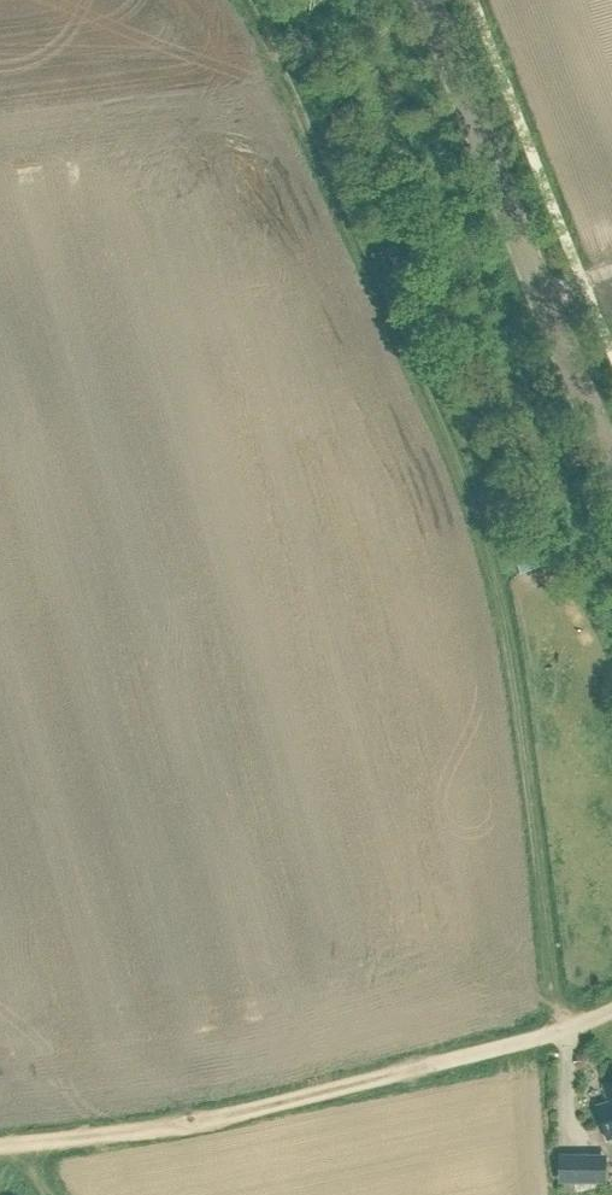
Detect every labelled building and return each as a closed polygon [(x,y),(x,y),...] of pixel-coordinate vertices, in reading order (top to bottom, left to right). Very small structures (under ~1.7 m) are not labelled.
[(520,553),(522,567),(544,564),(542,549),(520,553)] [(603,1083),(609,1101),(597,1105),(608,1139),(611,1138),(611,1080),(603,1083)] [(560,1152),(560,1180),(561,1180),(561,1193),(575,1193),(575,1185),(608,1185),(608,1152),(575,1152),(575,1156),(563,1156),(563,1152),(560,1152)]
